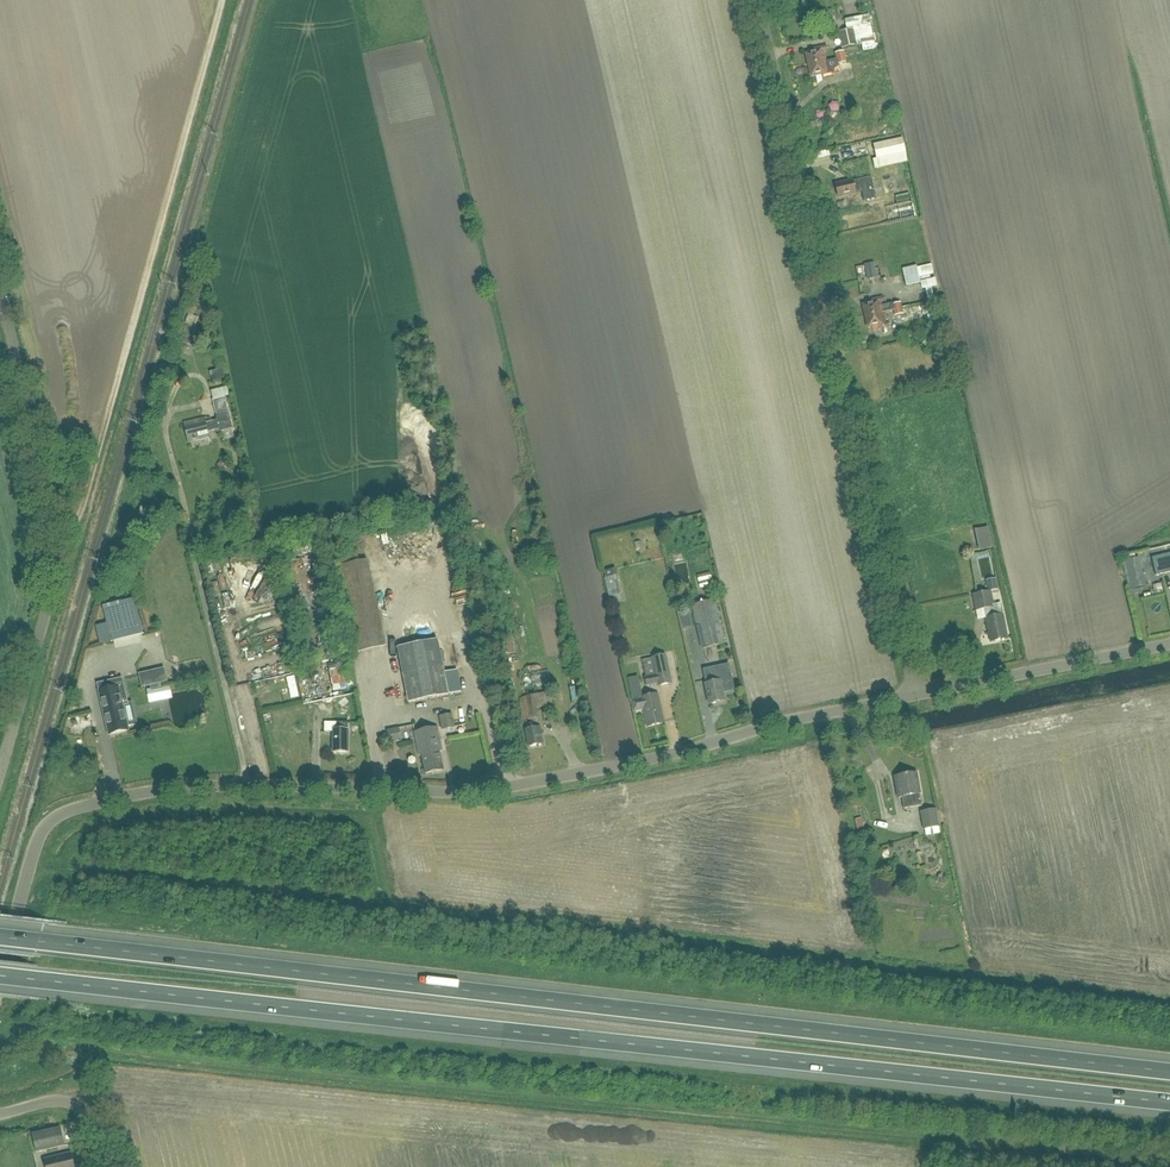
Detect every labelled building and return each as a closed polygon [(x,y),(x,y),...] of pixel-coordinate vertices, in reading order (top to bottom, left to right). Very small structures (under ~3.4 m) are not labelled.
[(843,49),(858,46),(854,30),(840,33),(843,49)] [(807,67),(824,63),(822,53),(825,53),(824,47),(807,51),(808,54),(804,54),(807,67)] [(836,61),(824,63),(807,67),(809,79),(820,77),(820,79),(839,75),(837,66),(846,64),(843,53),(835,55),(836,61)] [(877,160),(892,156),(894,165),(908,162),(903,139),(874,146),(877,160)] [(834,187),(836,199),(853,195),(853,193),(861,191),(863,203),(875,200),(870,179),(851,183),(834,187)] [(874,263),(864,266),(866,273),(876,271),(874,263)] [(907,287),(920,284),(917,267),(903,271),(907,287)] [(861,307),(864,318),(881,314),(893,311),(894,312),(902,310),(901,304),(892,306),(892,304),(880,307),(879,304),(883,303),(882,299),(870,301),(871,304),(861,307)] [(881,314),(864,318),(866,330),(876,328),(877,331),(888,328),(887,323),(884,324),(881,314)] [(233,429),(225,399),(213,402),(217,422),(206,425),(204,419),(184,424),(189,444),(209,439),(207,432),(219,429),(220,432),(233,429)] [(146,518),(149,510),(143,508),(140,517),(146,518)] [(987,528),(974,531),(978,552),(992,549),(987,528)] [(641,542),(635,544),(636,551),(643,550),(641,542)] [(357,552),(336,556),(338,567),(359,562),(357,552)] [(1138,558),(1122,562),(1128,591),(1145,587),(1138,558)] [(1155,576),(1169,573),(1169,558),(1152,562),(1155,576)] [(248,587),(260,586),(258,559),(246,560),(248,587)] [(365,561),(331,568),(350,656),(385,648),(365,561)] [(229,568),(230,575),(244,573),(243,566),(229,568)] [(604,579),(608,598),(619,596),(615,577),(604,579)] [(987,593),(998,591),(997,580),(986,581),(987,593)] [(1006,640),(999,605),(992,606),(990,593),(974,596),(977,612),(985,610),(986,616),(983,617),(988,639),(990,639),(991,643),(1006,640)] [(104,607),(113,643),(143,636),(137,611),(134,600),(119,604),(104,607)] [(700,650),(724,645),(714,601),(690,606),(700,650)] [(509,634),(504,635),(508,653),(512,652),(509,634)] [(407,704),(446,696),(457,694),(453,673),(442,675),(436,642),(396,650),(407,704)] [(652,660),(641,662),(643,673),(644,679),(643,679),(645,688),(657,685),(657,687),(670,684),(664,657),(652,659),(652,660)] [(204,660),(190,664),(191,669),(205,666),(204,660)] [(333,669),(337,684),(347,682),(344,666),(333,669)] [(705,686),(704,686),(708,706),(723,703),(721,693),(732,691),(732,692),(733,691),(728,667),(702,672),(705,686)] [(128,731),(122,706),(127,704),(122,680),(99,685),(102,699),(105,698),(107,708),(104,708),(110,735),(128,731)] [(521,723),(538,720),(537,710),(552,708),(549,694),(518,700),(521,723)] [(663,724),(656,696),(639,700),(639,701),(630,703),(633,713),(642,711),(645,726),(648,725),(649,728),(660,725),(659,725),(663,724)] [(441,732),(454,730),(452,717),(439,719),(441,732)] [(335,724),(335,734),(332,734),(332,754),(346,754),(347,724),(335,724)] [(388,745),(401,743),(398,729),(386,732),(388,745)] [(431,765),(433,773),(442,772),(438,753),(441,753),(436,729),(425,731),(427,744),(428,744),(432,765),(431,765)] [(527,748),(542,746),(539,729),(524,731),(527,748)] [(424,775),(433,773),(431,765),(432,765),(428,744),(427,744),(425,731),(413,734),(418,757),(420,757),(424,775)] [(920,807),(918,796),(919,795),(915,775),(893,779),(897,799),(901,799),(903,810),(920,807)] [(923,831),(938,829),(935,811),(920,813),(923,831)] [(861,819),(855,820),(858,834),(864,832),(861,819)] [(676,1011),(715,1012),(715,1004),(676,1003),(676,1011)] [(835,1029),(869,1030),(869,1022),(835,1021),(835,1029)] [(33,1134),(38,1152),(66,1145),(62,1127),(33,1134)] [(71,1156),(71,1154),(45,1161),(46,1166),(74,1166),(71,1156)]
